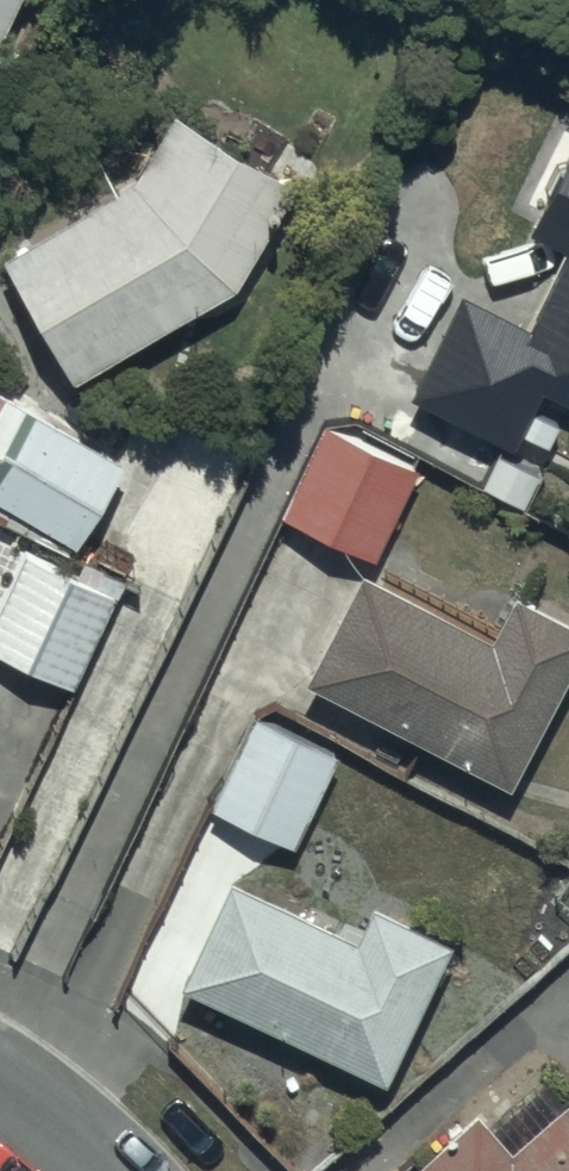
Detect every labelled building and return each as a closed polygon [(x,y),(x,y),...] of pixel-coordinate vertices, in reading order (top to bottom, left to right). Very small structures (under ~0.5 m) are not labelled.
[(18,0),(0,0),(0,40),(18,0)] [(0,264),(0,272),(75,390),(239,286),(299,194),(169,109),(129,182),(0,264)] [(531,235),(542,241),(505,317),(460,294),(410,397),(518,451),(525,436),(550,449),(561,427),(530,412),(543,387),(568,400),(568,159),(531,235)] [(73,554),(124,463),(0,393),(0,513),(73,554)] [(416,468),(321,426),(281,517),(376,559),(416,468)] [(72,690),(115,602),(24,553),(32,538),(0,521),(0,652),(72,690)] [(360,576),(303,682),(515,794),(568,682),(568,624),(512,596),(492,639),(360,576)] [(338,759),(252,716),(209,803),(295,846),(338,759)] [(353,939),(228,882),(181,987),(390,1081),(451,945),(367,907),(353,939)] [(561,1108),(539,1083),(492,1125),(474,1105),(410,1170),(568,1170),(568,1101),(561,1108)]
